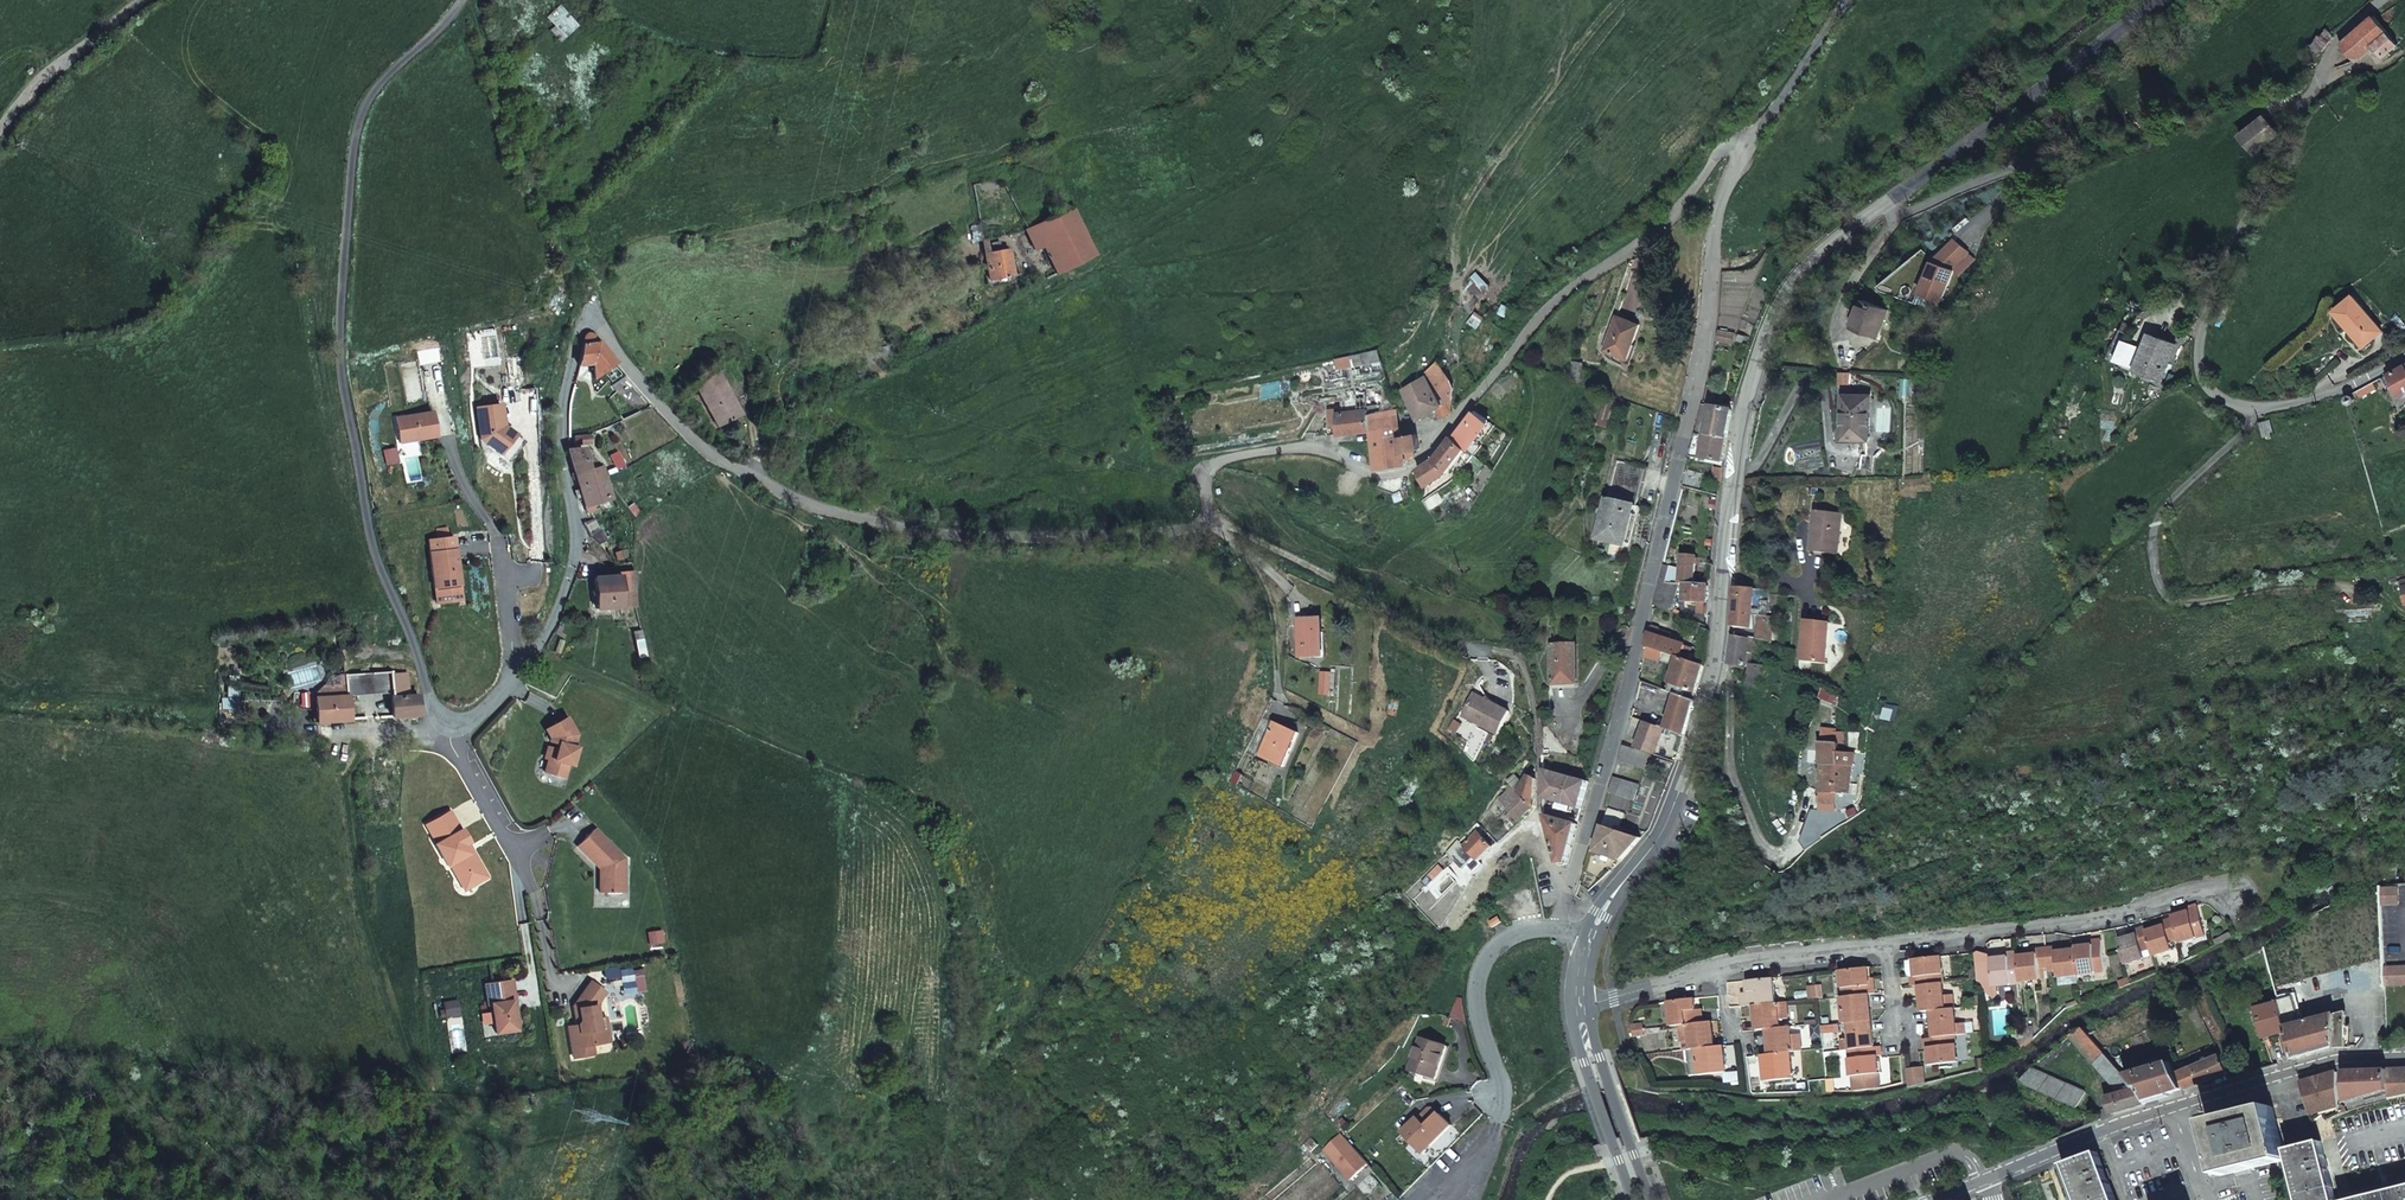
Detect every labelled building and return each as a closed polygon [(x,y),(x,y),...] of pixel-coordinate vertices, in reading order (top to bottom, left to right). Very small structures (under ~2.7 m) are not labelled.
[(560,43),(580,26),(560,4),(546,17),(554,26),(549,30),(560,43)] [(2398,44),(2374,15),(2341,44),(2355,59),(2372,45),(2382,56),(2398,44)] [(2329,36),(2333,32),(2326,26),(2303,51),(2313,61),(2332,39),(2329,36)] [(2256,153),(2278,135),(2279,133),(2265,115),(2241,135),(2256,153)] [(1046,261),(1054,276),(1091,257),(1070,209),(1024,231),(1037,265),(1046,261)] [(971,225),(973,242),(982,241),(980,224),(971,225)] [(1933,261),(1919,293),(1943,303),(1957,270),(1953,269),(1971,252),(1955,238),(1933,261)] [(1007,251),(982,255),(987,283),(1012,279),(1007,251)] [(1478,271),(1470,278),(1486,296),(1494,289),(1478,271)] [(2351,296),(2333,311),(2346,327),(2349,326),(2363,343),(2379,331),(2351,296)] [(1892,312),(1867,300),(1854,326),(1879,338),(1892,312)] [(1469,323),(1478,329),(1485,319),(1476,313),(1469,323)] [(1641,324),(1618,315),(1607,347),(1629,356),(1641,324)] [(1733,344),(1733,330),(1716,329),(1716,343),(1733,344)] [(2177,347),(2150,335),(2136,368),(2163,380),(2177,347)] [(485,357),(496,357),(495,336),(483,337),(485,357)] [(611,384),(622,375),(616,368),(600,347),(596,350),(592,343),(595,341),(592,338),(589,337),(586,338),(583,340),(582,343),(577,365),(596,364),(611,384)] [(1339,372),(1383,361),(1380,347),(1336,359),(1339,372)] [(508,381),(521,381),(519,358),(507,359),(508,381)] [(1582,381),(1586,364),(1573,361),(1569,378),(1582,381)] [(1427,380),(1442,368),(1436,362),(1424,375),(1425,376),(1427,380)] [(2391,371),(2386,374),(2391,383),(2396,380),(2403,392),(2404,391),(2404,364),(2391,371)] [(700,391),(716,426),(740,416),(724,381),(720,371),(697,380),(696,381),(700,391)] [(1419,417),(1436,408),(1441,406),(1429,384),(1427,380),(1425,376),(1403,389),(1419,417)] [(1448,414),(1452,410),(1452,387),(1447,379),(1429,384),(1441,406),(1436,408),(1441,417),(1448,414)] [(1847,397),(1843,441),(1869,442),(1872,399),(1847,397)] [(1597,424),(1609,428),(1616,406),(1605,402),(1597,424)] [(502,404),(478,407),(483,438),(511,460),(526,441),(505,425),(502,404)] [(1364,415),(1385,411),(1382,404),(1367,407),(1368,410),(1341,413),(1328,415),(1329,418),(1331,418),(1332,427),(1338,426),(1339,434),(1367,431),(1364,415)] [(1728,440),(1733,411),(1702,405),(1695,433),(1728,440)] [(1413,449),(1421,448),(1418,432),(1400,436),(1393,409),(1385,411),(1364,415),(1367,431),(1372,454),(1373,463),(1374,468),(1407,462),(1415,457),(1413,449)] [(433,410),(397,416),(401,442),(438,436),(433,410)] [(1493,424),(1477,411),(1459,432),(1474,446),(1493,424)] [(2271,421),(2261,424),(2265,438),(2275,434),(2271,421)] [(588,433),(572,437),(574,446),(590,441),(588,433)] [(1726,451),(1728,440),(1695,433),(1690,456),(1724,462),(1726,451)] [(1436,456),(1421,466),(1430,481),(1450,468),(1454,464),(1469,449),(1455,436),(1454,435),(1436,456)] [(396,448),(382,450),(386,465),(399,463),(396,448)] [(569,452),(576,472),(603,464),(591,455),(586,457),(582,448),(569,452)] [(615,469),(625,465),(618,449),(608,453),(615,469)] [(1461,471),(1476,455),(1469,449),(1454,464),(1461,471)] [(1644,467),(1617,460),(1597,538),(1626,546),(1644,467)] [(603,464),(576,472),(581,488),(608,477),(603,464)] [(1721,485),(1724,467),(1715,466),(1712,484),(1721,485)] [(1684,481),(1682,487),(1688,488),(1699,491),(1703,473),(1686,470),(1684,481)] [(615,495),(608,477),(581,488),(587,505),(615,495)] [(1823,550),(1845,552),(1845,536),(1847,511),(1821,510),(1820,535),(1824,535),(1823,550)] [(583,520),(586,536),(597,533),(595,520),(590,520),(590,517),(585,518),(585,520),(583,520)] [(447,528),(436,529),(437,539),(448,538),(447,528)] [(428,541),(436,605),(462,602),(455,537),(448,538),(437,539),(428,541)] [(1709,588),(1709,583),(1695,582),(1695,555),(1682,554),(1682,571),(1682,582),(1687,582),(1686,598),(1700,598),(1700,613),(1708,614),(1709,588)] [(1674,612),(1680,581),(1682,571),(1664,566),(1657,595),(1655,605),(1674,612)] [(632,606),(631,572),(614,573),(614,576),(607,576),(591,577),(593,609),(606,608),(632,606)] [(2396,576),(2404,604),(2404,574),(2396,576)] [(1754,578),(1738,577),(1738,587),(1754,588),(1754,578)] [(1769,616),(1772,594),(1773,589),(1754,588),(1738,587),(1736,587),(1736,597),(1734,620),(1732,635),(1754,637),(1764,639),(1771,643),(1774,617),(1769,616)] [(1321,623),(1298,622),(1297,660),(1320,661),(1321,623)] [(1805,625),(1798,666),(1821,670),(1828,629),(1805,625)] [(1671,636),(1649,629),(1648,636),(1646,648),(1674,656),(1679,658),(1680,658),(1688,660),(1692,647),(1684,645),(1669,641),(1671,636)] [(1753,645),(1754,637),(1732,635),(1731,645),(1728,665),(1731,665),(1744,667),(1747,644),(1753,645)] [(1554,684),(1579,683),(1577,644),(1574,644),(1574,638),(1565,638),(1565,644),(1552,644),(1554,684)] [(639,657),(646,655),(643,640),(636,641),(639,657)] [(1674,656),(1646,648),(1643,661),(1656,665),(1672,663),(1674,656)] [(1702,671),(1704,665),(1688,660),(1680,658),(1679,658),(1671,684),(1669,691),(1677,694),(1684,697),(1686,692),(1695,695),(1702,671)] [(1746,686),(1761,690),(1764,666),(1750,664),(1746,686)] [(384,717),(417,715),(415,695),(405,695),(403,674),(389,674),(388,671),(341,674),(343,699),(344,699),(389,695),(391,705),(383,706),(384,717)] [(314,721),(345,719),(344,699),(343,699),(341,674),(341,673),(337,673),(338,683),(321,685),(314,692),(314,697),(313,698),(314,721)] [(1329,676),(1318,675),(1316,697),(1327,698),(1329,676)] [(221,710),(239,711),(239,687),(221,686),(221,710)] [(1837,705),(1842,695),(1826,686),(1820,697),(1837,705)] [(1690,715),(1694,700),(1684,697),(1677,694),(1675,703),(1671,718),(1668,730),(1684,735),(1690,715)] [(1483,710),(1484,706),(1467,699),(1465,702),(1483,710)] [(1504,713),(1484,706),(1483,710),(1465,702),(1456,725),(1494,739),(1504,713)] [(1885,705),(1884,720),(1896,720),(1897,706),(1885,705)] [(576,734),(567,717),(546,729),(551,737),(550,740),(559,742),(557,749),(548,746),(545,757),(549,758),(545,771),(564,777),(568,763),(572,764),(577,747),(573,746),(576,734)] [(1660,727),(1647,722),(1637,749),(1654,754),(1664,728),(1660,727)] [(1297,737),(1271,725),(1256,761),(1282,773),(1297,737)] [(1555,751),(1554,726),(1542,727),(1544,752),(1555,751)] [(1822,803),(1838,803),(1838,793),(1852,793),(1852,759),(1841,758),(1841,766),(1837,766),(1836,743),(1838,737),(1826,729),(1822,742),(1823,765),(1821,792),(1822,792),(1822,803)] [(550,740),(548,746),(557,749),(559,742),(550,740)] [(1650,755),(1631,748),(1626,762),(1644,769),(1650,755)] [(1548,757),(1541,757),(1542,786),(1542,797),(1580,807),(1587,781),(1548,771),(1548,757)] [(1515,773),(1509,781),(1517,787),(1523,779),(1515,773)] [(1510,783),(1503,790),(1498,796),(1520,819),(1534,806),(1535,805),(1536,777),(1528,775),(1519,792),(1510,783)] [(1228,778),(1223,790),(1230,793),(1235,782),(1228,778)] [(1636,785),(1621,780),(1616,796),(1631,800),(1636,785)] [(1553,803),(1542,801),(1542,814),(1550,837),(1558,863),(1566,862),(1576,823),(1551,816),(1553,803)] [(1594,851),(1622,861),(1634,846),(1641,838),(1618,830),(1621,820),(1623,814),(1607,809),(1605,815),(1594,851)] [(474,883),(487,876),(472,850),(469,852),(464,844),(468,842),(469,841),(462,828),(460,829),(450,810),(426,823),(437,842),(435,843),(447,864),(450,863),(456,875),(466,869),(474,883)] [(594,828),(577,845),(600,868),(603,871),(603,875),(600,879),(600,892),(624,892),(624,858),(594,828)] [(1493,847),(1476,828),(1461,843),(1478,861),(1493,847)] [(472,850),(468,842),(464,844),(469,852),(472,850)] [(1462,855),(1456,850),(1450,856),(1456,861),(1462,855)] [(1456,865),(1448,858),(1442,865),(1450,872),(1456,865)] [(1437,881),(1447,870),(1439,863),(1418,886),(1429,895),(1440,883),(1437,881)] [(1460,876),(1469,882),(1473,877),(1478,872),(1470,866),(1460,876)] [(466,869),(456,875),(464,889),(474,883),(466,869)] [(2397,888),(2381,889),(2382,906),(2398,905),(2397,888)] [(2359,899),(2336,897),(2317,909),(2318,917),(2335,934),(2338,958),(2340,974),(2340,987),(2386,986),(2386,985),(2385,967),(2382,906),(2381,889),(2371,891),(2359,892),(2359,899)] [(540,892),(528,893),(531,918),(543,917),(540,892)] [(2207,935),(2198,904),(2189,907),(2191,911),(2173,916),(2174,919),(2180,939),(2181,942),(2207,935)] [(1497,915),(1487,921),(1491,927),(1501,922),(1497,915)] [(2271,950),(2279,1003),(2286,1027),(2302,1023),(2287,968),(2329,957),(2329,976),(2340,974),(2338,958),(2335,934),(2318,917),(2271,950)] [(2172,941),(2180,939),(2174,919),(2165,921),(2166,926),(2158,928),(2146,932),(2152,948),(2155,956),(2174,949),(2172,941)] [(520,937),(529,937),(528,923),(519,923),(520,937)] [(646,930),(649,945),(665,942),(663,927),(646,930)] [(2146,932),(2145,928),(2137,931),(2138,935),(2130,937),(2120,941),(2127,965),(2147,958),(2145,950),(2152,948),(2146,932)] [(2093,944),(2076,946),(2076,949),(2079,974),(2106,971),(2102,939),(2093,940),(2093,944)] [(2056,947),(2047,948),(2049,970),(2058,969),(2060,985),(2080,983),(2079,974),(2076,949),(2065,950),(2056,951),(2056,947)] [(2049,970),(2047,948),(2038,949),(2038,953),(2030,954),(2018,956),(2021,981),(2042,979),(2040,971),(2049,970)] [(2018,956),(2018,951),(2009,952),(2009,956),(1992,958),(1992,961),(1978,963),(1980,985),(1994,983),(1995,986),(2021,983),(2021,981),(2018,956)] [(1945,983),(1942,957),(1915,960),(1916,977),(1912,977),(1913,987),(1921,986),(1945,983)] [(1912,959),(1907,960),(1910,976),(1916,974),(1912,959)] [(2393,984),(2404,984),(2404,966),(2391,967),(2393,984)] [(646,991),(643,967),(620,969),(622,993),(646,991)] [(1871,985),(1870,968),(1842,971),(1845,997),(1871,994),(1877,993),(1876,984),(1871,985)] [(1778,1004),(1775,979),(1749,982),(1750,993),(1751,997),(1745,998),(1746,1007),(1753,1007),(1756,1006),(1778,1004)] [(514,999),(512,980),(485,983),(488,1004),(491,1003),(495,1032),(516,1029),(512,1000),(514,999)] [(609,1041),(607,1027),(599,1028),(598,1018),(596,1004),(605,991),(590,981),(573,1005),(574,1009),(578,1008),(580,1020),(578,1023),(578,1024),(568,1026),(573,1057),(593,1054),(592,1044),(609,1041)] [(1946,983),(1945,983),(1921,986),(1924,1012),(1927,1012),(1932,1011),(1958,1008),(1957,995),(1948,996),(1946,983)] [(1823,984),(1809,985),(1809,998),(1823,997),(1823,984)] [(1871,994),(1845,997),(1844,998),(1847,1024),(1851,1024),(1874,1021),(1871,994)] [(458,998),(443,1001),(446,1016),(461,1013),(458,998)] [(1673,1003),(1670,1003),(1673,1028),(1682,1026),(1705,1024),(1704,1015),(1698,1016),(1698,1011),(1696,1000),(1673,1003)] [(1788,1002),(1778,1004),(1756,1006),(1758,1020),(1759,1031),(1769,1030),(1782,1028),(1781,1020),(1790,1019),(1788,1002)] [(2286,1027),(2279,1003),(2258,1009),(2266,1038),(2287,1032),(2286,1027)] [(1960,1035),(1970,1034),(1969,1023),(1960,1024),(1958,1008),(1932,1011),(1936,1038),(1960,1035)] [(2286,1027),(2287,1032),(2294,1060),(2338,1047),(2337,1015),(2333,1016),(2318,1019),(2302,1023),(2286,1027)] [(605,1017),(598,1018),(599,1028),(607,1027),(605,1017)] [(1844,1040),(1845,1051),(1852,1051),(1878,1048),(1874,1021),(1851,1024),(1853,1039),(1844,1040)] [(447,1025),(452,1053),(466,1050),(461,1023),(447,1025)] [(1717,1048),(1714,1023),(1705,1024),(1682,1026),(1684,1043),(1693,1043),(1694,1050),(1717,1048)] [(1822,1024),(1822,1033),(1841,1032),(1841,1023),(1822,1024)] [(1769,1030),(1772,1055),(1793,1053),(1804,1051),(1802,1034),(1793,1035),(1793,1027),(1782,1028),(1769,1030)] [(2069,1036),(2113,1086),(2127,1076),(2083,1027),(2069,1036)] [(1962,1062),(1960,1035),(1936,1038),(1930,1039),(1927,1039),(1928,1048),(1932,1047),(1934,1065),(1962,1062)] [(1420,1038),(1409,1069),(1435,1078),(1446,1046),(1420,1038)] [(1729,1074),(1726,1047),(1717,1048),(1694,1050),(1690,1051),(1693,1078),(1729,1074)] [(1881,1056),(1884,1056),(1883,1047),(1878,1048),(1852,1051),(1855,1077),(1857,1077),(1883,1074),(1881,1056)] [(1772,1055),(1765,1056),(1768,1084),(1796,1081),(1793,1053),(1772,1055)] [(2201,1085),(2228,1073),(2221,1056),(2178,1074),(2184,1089),(2199,1083),(2201,1085)] [(2184,1089),(2178,1074),(2172,1061),(2127,1076),(2139,1089),(2141,1088),(2145,1101),(2184,1089)] [(1925,1066),(1909,1068),(1911,1087),(1927,1085),(1925,1066)] [(2032,1066),(2022,1081),(2075,1106),(2086,1091),(2032,1066)] [(2387,1070),(2390,1089),(2399,1089),(2399,1095),(2404,1094),(2404,1069),(2387,1070)] [(2390,1089),(2387,1070),(2345,1072),(2347,1103),(2390,1092),(2390,1089)] [(2328,1118),(2347,1111),(2346,1105),(2341,1102),(2338,1072),(2306,1082),(2317,1120),(2325,1115),(2328,1118)] [(1883,1074),(1857,1077),(1858,1091),(1885,1088),(1883,1074)] [(2139,1089),(2127,1076),(2113,1086),(2117,1095),(2139,1089)] [(1841,1078),(1843,1092),(1850,1091),(1848,1077),(1841,1078)] [(2315,1122),(2317,1120),(2306,1082),(2302,1083),(2303,1086),(2315,1122)] [(2141,1088),(2139,1089),(2117,1095),(2108,1097),(2112,1113),(2123,1111),(2146,1103),(2145,1101),(2141,1088)] [(2399,1089),(2390,1089),(2390,1092),(2391,1097),(2399,1095),(2399,1089)] [(1418,1118),(1404,1131),(1424,1152),(1450,1127),(1438,1114),(1438,1115),(1431,1108),(1429,1107),(1418,1118)] [(2270,1166),(2285,1162),(2271,1110),(2208,1125),(2222,1178),(2235,1175),(2270,1166)] [(1349,1177),(1366,1161),(1338,1131),(1320,1147),(1349,1177)] [(2320,1142),(2287,1151),(2290,1161),(2300,1199),(2336,1199),(2320,1142)] [(2098,1154),(2066,1165),(2079,1199),(2115,1199),(2098,1154)] [(2347,1199),(2404,1199),(2404,1184),(2347,1199)]
